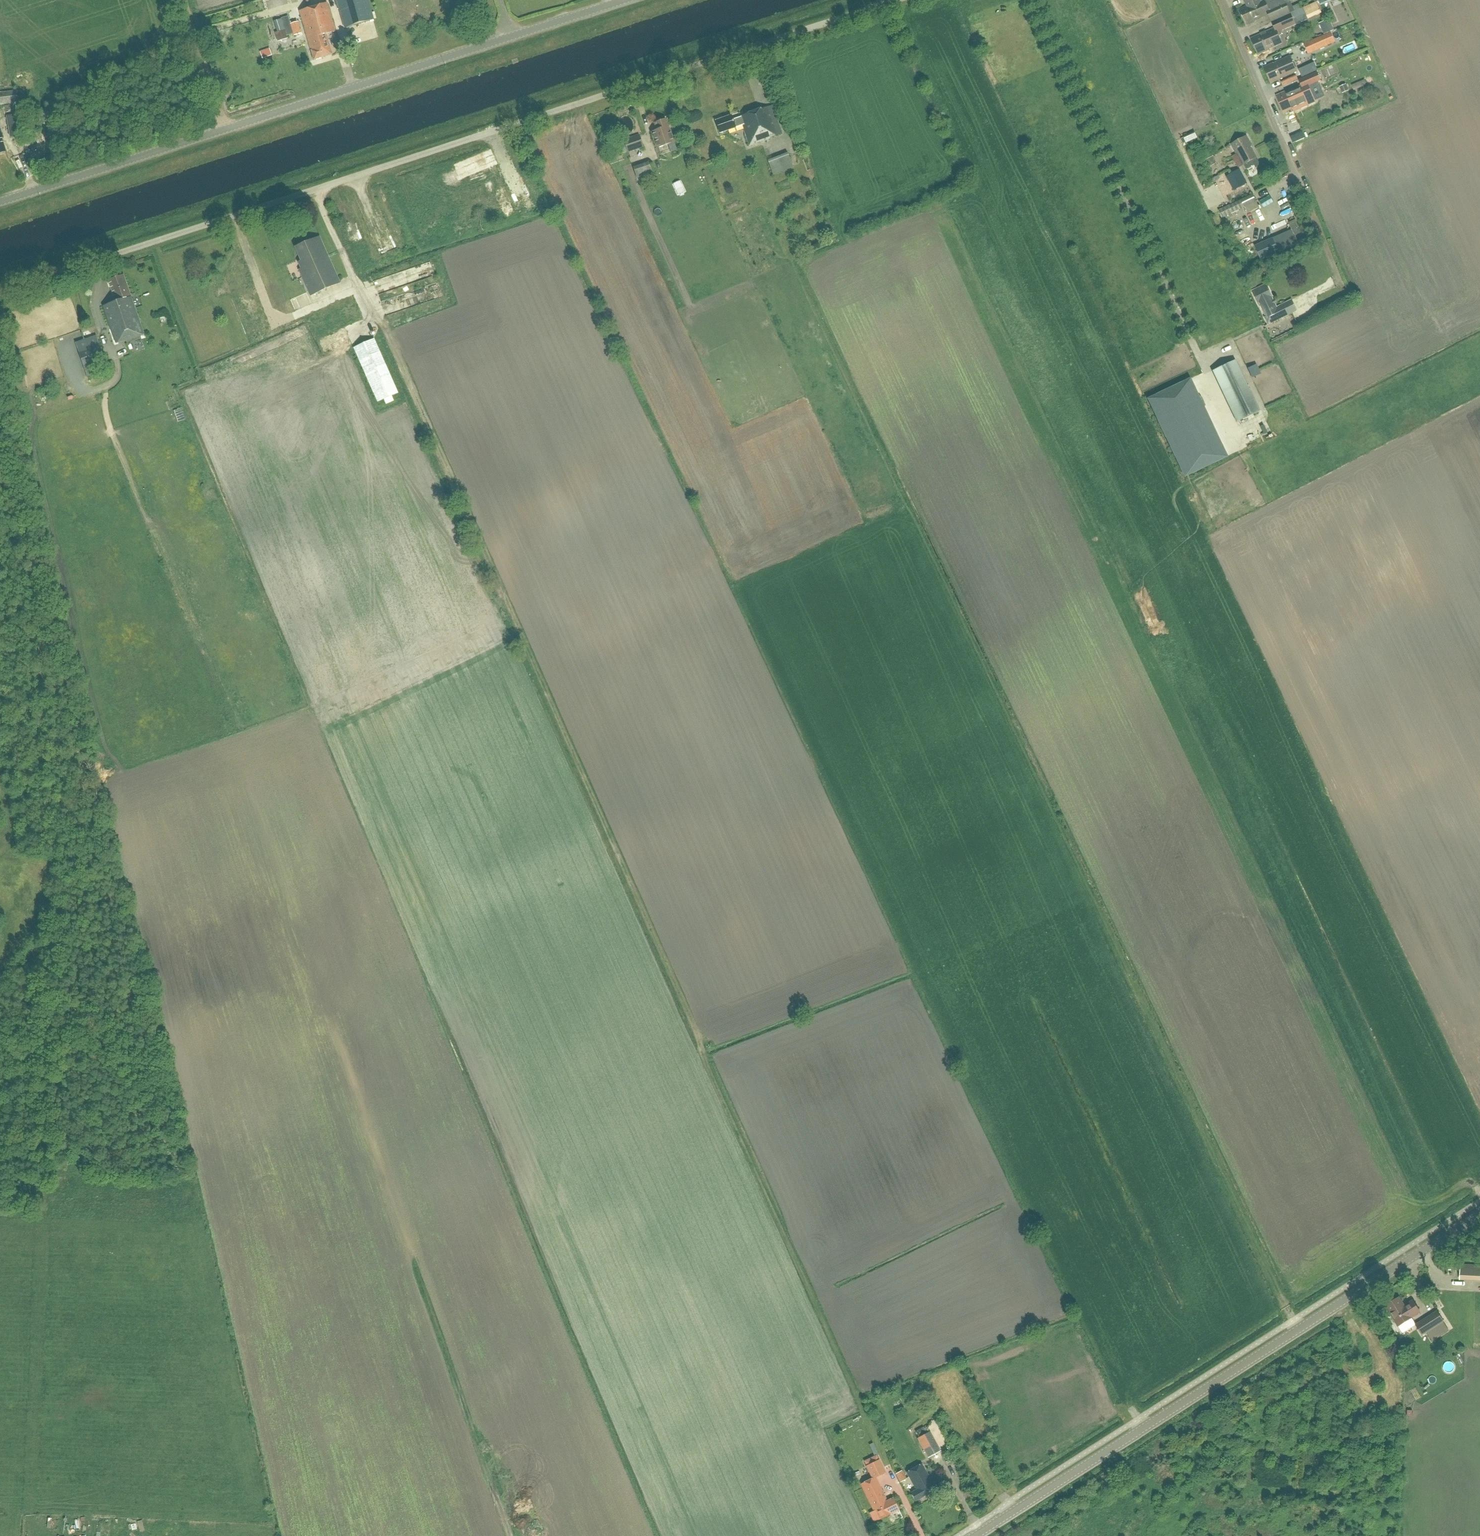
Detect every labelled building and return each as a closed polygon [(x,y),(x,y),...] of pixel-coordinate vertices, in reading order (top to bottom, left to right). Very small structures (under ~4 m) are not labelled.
[(368,0),(336,0),(344,29),(374,20),(368,0)] [(1264,0),(1245,0),(1247,5),(1238,9),(1246,26),(1255,21),(1260,18),(1268,14),(1271,21),(1291,12),(1286,0),(1266,0),(1264,1),(1264,0)] [(1304,6),(1309,17),(1322,12),(1317,0),(1304,6)] [(326,3),(310,8),(312,14),(310,15),(323,58),(332,55),(326,34),(335,32),(326,3)] [(312,14),(310,8),(299,11),(314,60),(323,58),(310,15),(312,14)] [(1295,25),(1291,16),(1272,24),(1275,29),(1261,35),(1260,34),(1251,38),(1258,54),(1268,50),(1267,50),(1282,43),(1277,33),(1295,25)] [(1329,19),(1319,24),(1324,36),(1331,33),(1334,31),(1329,19)] [(1308,54),(1335,43),(1331,33),(1324,36),(1304,44),(1308,54)] [(1297,72),(1290,56),(1273,64),(1273,63),(1264,68),(1271,84),(1280,79),(1297,72)] [(1286,92),(1276,96),(1283,112),(1292,108),(1294,112),(1300,109),(1316,102),(1309,87),(1321,82),(1317,73),(1298,81),(1301,86),(1292,90),(1286,93),(1286,92)] [(33,75),(15,76),(16,88),(34,87),(33,75)] [(17,91),(0,93),(0,105),(19,103),(17,91)] [(781,133),(771,106),(739,117),(739,118),(732,120),(731,116),(715,121),(719,133),(735,128),(735,127),(742,125),(749,146),(770,139),(769,137),(781,133)] [(669,130),(665,120),(654,124),(657,131),(651,133),(656,149),(674,142),(670,129),(669,130)] [(643,147),(639,135),(623,141),(627,153),(643,147)] [(1244,165),(1241,167),(1244,171),(1254,165),(1255,168),(1260,165),(1256,158),(1250,147),(1252,146),(1246,136),(1231,145),(1236,155),(1237,154),(1244,165)] [(787,155),(771,162),(769,163),(773,174),(792,167),(787,155)] [(632,166),(638,178),(654,170),(648,158),(632,166)] [(1248,184),(1240,170),(1234,173),(1241,187),(1248,184)] [(1259,208),(1253,195),(1218,211),(1222,218),(1245,207),(1247,213),(1259,208)] [(340,283),(319,237),(295,248),(301,262),(298,263),(300,269),(298,270),(310,296),(340,283)] [(131,297),(124,275),(108,280),(116,302),(104,306),(116,342),(124,339),(125,340),(144,334),(132,297),(131,297)] [(1273,300),(1266,285),(1252,292),(1258,306),(1260,305),(1266,318),(1264,318),(1268,326),(1297,312),(1291,301),(1276,309),(1272,300),(1273,300)] [(392,313),(401,310),(399,303),(390,306),(392,313)] [(108,370),(96,336),(75,343),(87,378),(108,370)] [(398,394),(374,339),(354,349),(378,403),(384,400),(386,405),(394,402),(392,396),(398,394)] [(142,341),(133,342),(133,350),(143,349),(142,341)] [(1234,360),(1211,371),(1235,423),(1258,412),(1234,360)] [(1253,374),(1260,369),(1255,361),(1248,366),(1253,374)] [(1461,1265),(1460,1280),(1479,1281),(1479,1266),(1461,1265)] [(1404,1306),(1399,1298),(1386,1306),(1398,1327),(1412,1318),(1420,1312),(1413,1301),(1404,1306)] [(1449,1331),(1437,1312),(1416,1325),(1422,1335),(1429,1331),(1435,1340),(1449,1331)] [(904,1408),(899,1410),(903,1418),(908,1415),(904,1408)] [(940,1451),(927,1427),(916,1433),(918,1437),(916,1438),(927,1458),(940,1451)] [(873,1462),(871,1457),(864,1460),(867,1465),(866,1465),(872,1478),(861,1484),(874,1511),(870,1513),(874,1522),(899,1510),(893,1498),(887,1501),(875,1477),(885,1473),(879,1460),(873,1462)] [(931,1481),(922,1463),(906,1472),(916,1489),(911,1492),(915,1500),(937,1488),(933,1480),(931,1481)] [(899,1479),(905,1477),(901,1467),(896,1470),(899,1479)]
